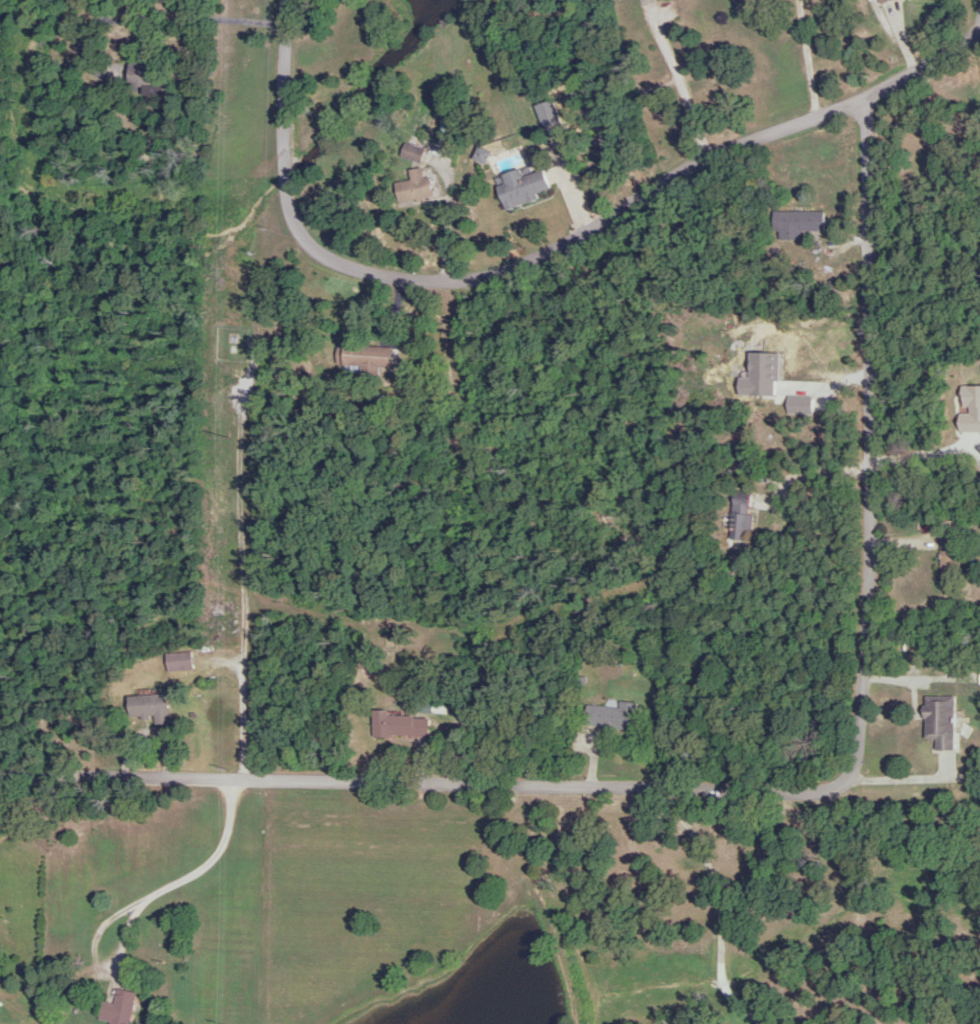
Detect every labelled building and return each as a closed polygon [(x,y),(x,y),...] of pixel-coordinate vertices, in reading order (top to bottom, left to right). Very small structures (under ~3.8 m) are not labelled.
[(139,95),(160,95),(159,61),(125,62),(125,87),(138,87),(139,95)] [(541,128),(558,123),(551,101),(535,106),(541,128)] [(536,199),(535,195),(548,190),(538,162),(491,178),(503,211),(536,199)] [(823,212),(771,212),(771,232),(777,232),(777,240),(801,240),(801,231),(823,231),(823,212)] [(388,368),(389,348),(334,346),(333,366),(388,368)] [(726,548),(746,551),(751,515),(746,514),(748,502),(731,499),(729,512),(731,512),(726,548)] [(190,671),(190,654),(164,654),(164,671),(190,671)] [(163,692),(167,724),(153,725),(152,714),(126,716),(124,696),(163,692)] [(922,739),(931,739),(932,751),(953,751),(953,696),(922,697),(922,739)] [(592,705),(589,726),(631,732),(635,703),(616,700),(615,709),(592,705)] [(370,710),(369,737),(428,738),(428,720),(410,720),(410,715),(386,715),(386,710),(370,710)] [(133,994),(114,990),(111,1005),(99,1003),(95,1023),(98,1023),(127,1023),(133,994)] [(13,1008),(0,1008),(0,1023),(13,1023),(13,1008)]
